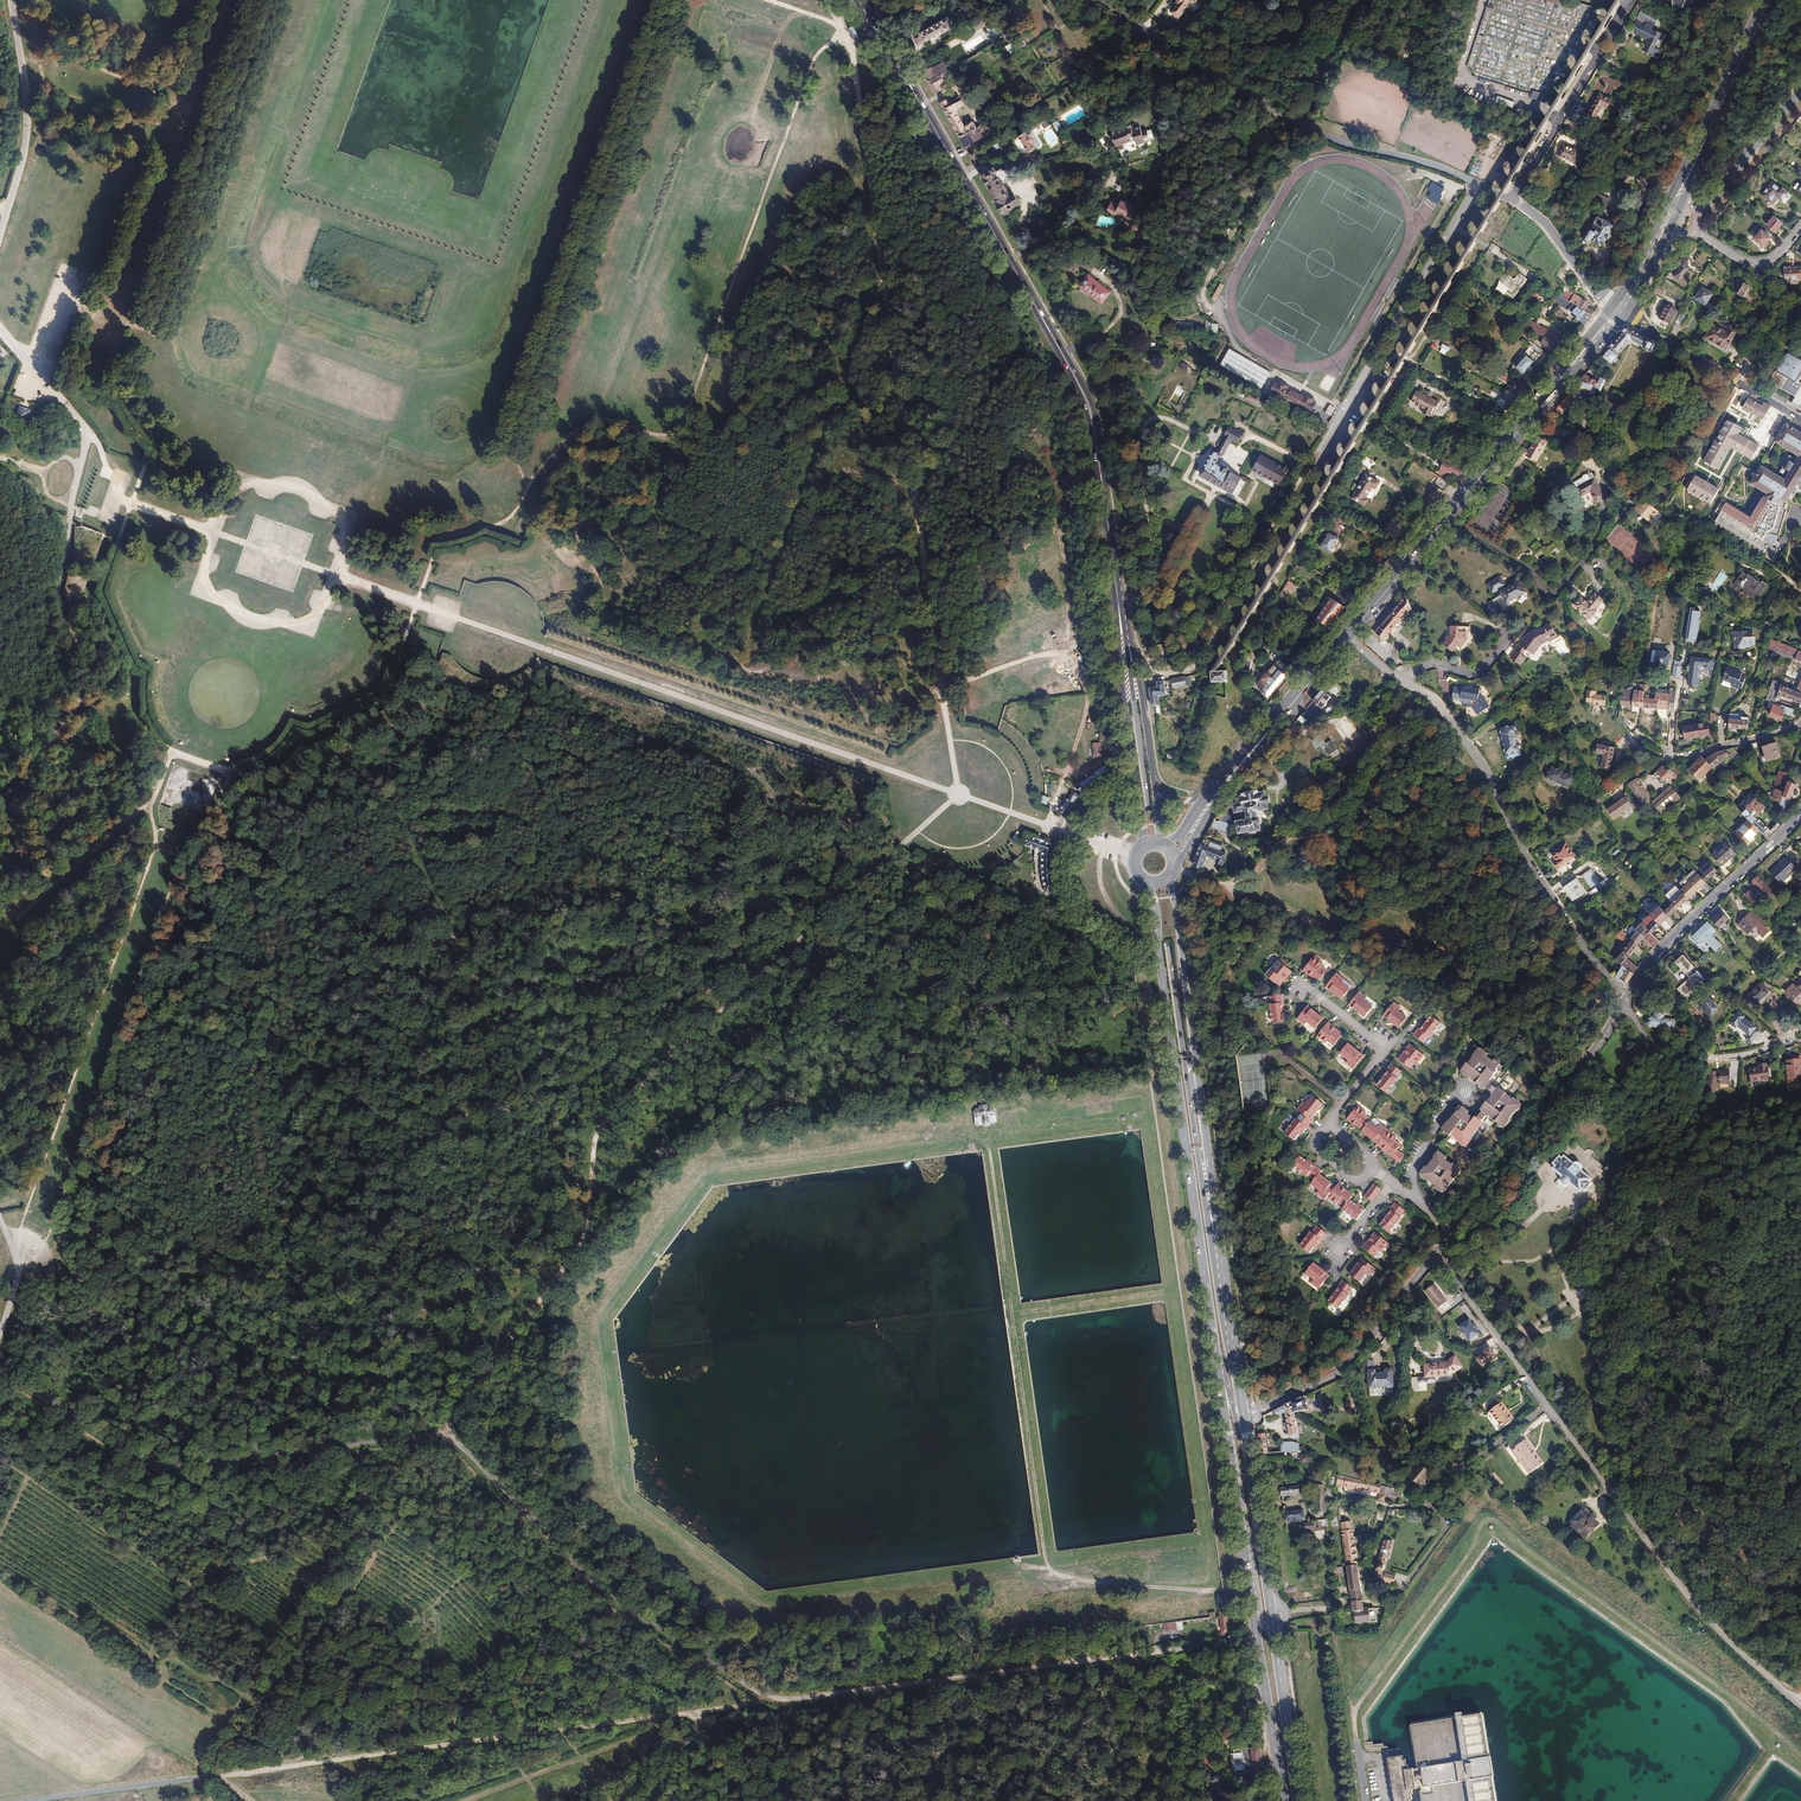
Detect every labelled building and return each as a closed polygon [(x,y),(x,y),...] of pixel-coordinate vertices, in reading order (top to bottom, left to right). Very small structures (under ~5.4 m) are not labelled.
[(1178,4),(1172,12),(1177,16),(1178,17),(1189,3),(1199,1),(1199,0),(1177,0),(1178,4)] [(1671,11),(1685,9),(1685,5),(1687,0),(1669,0),(1671,11)] [(1634,25),(1632,29),(1640,32),(1639,34),(1647,39),(1642,50),(1647,53),(1648,52),(1651,53),(1651,54),(1658,58),(1662,50),(1659,48),(1665,35),(1656,30),(1656,31),(1652,30),(1654,25),(1655,25),(1659,16),(1642,8),(1637,17),(1638,18),(1634,25)] [(954,27),(948,17),(915,36),(920,45),(948,29),(948,30),(954,27)] [(977,30),(985,27),(983,21),(975,23),(977,30)] [(1009,27),(999,33),(1006,46),(1017,40),(1009,27)] [(1102,35),(1099,30),(1092,34),(1095,39),(1102,35)] [(961,42),(967,55),(978,49),(977,47),(988,41),(989,42),(987,37),(983,39),(981,35),(977,38),(975,35),(961,42)] [(1006,46),(1011,54),(1026,44),(1023,39),(1019,42),(1017,40),(1006,46)] [(948,71),(943,62),(932,68),(931,68),(923,72),(929,81),(946,72),(948,71)] [(946,72),(929,81),(936,94),(943,90),(940,84),(945,81),(944,78),(948,76),(946,72)] [(1551,107),(1554,102),(1543,96),(1542,94),(1533,91),(1532,95),(1531,98),(1540,101),(1550,108),(1551,107)] [(1587,116),(1594,120),(1603,106),(1606,108),(1611,101),(1600,94),(1587,116)] [(947,99),(941,103),(960,137),(977,128),(973,122),(965,126),(957,112),(956,109),(964,105),(961,99),(951,105),(947,99)] [(1576,104),(1569,122),(1576,124),(1583,106),(1576,104)] [(1053,123),(1049,117),(1041,123),(1044,129),(1053,124),(1053,123)] [(1056,121),(1053,123),(1053,124),(1058,131),(1061,129),(1056,121)] [(1111,133),(1112,136),(1132,129),(1131,126),(1126,127),(1127,128),(1111,133)] [(977,128),(960,137),(966,147),(983,137),(978,127),(977,128)] [(1137,145),(1145,142),(1143,137),(1152,134),(1150,130),(1148,131),(1147,129),(1141,131),(1140,127),(1132,129),(1112,136),(1115,143),(1116,144),(1117,145),(1118,145),(1119,145),(1131,141),(1131,139),(1135,138),(1137,145)] [(1020,136),(1008,143),(1011,148),(1017,144),(1024,156),(1037,148),(1040,146),(1041,144),(1031,129),(1020,136)] [(1145,142),(1154,140),(1152,134),(1143,137),(1145,142)] [(1577,152),(1564,145),(1559,156),(1570,161),(1571,160),(1572,161),(1577,167),(1584,162),(1577,152)] [(1511,159),(1518,162),(1525,150),(1519,146),(1516,151),(1511,159)] [(979,154),(977,150),(970,153),(972,158),(979,154)] [(982,175),(1006,216),(1014,212),(1014,211),(1015,210),(1014,208),(1014,207),(1017,205),(1017,203),(1018,202),(1017,201),(1015,199),(1011,193),(1009,194),(1003,182),(1006,180),(1006,179),(1007,177),(1008,176),(1008,174),(1007,172),(1005,171),(1004,171),(1002,171),(1001,170),(997,172),(994,168),(994,167),(993,167),(990,169),(989,170),(990,171),(982,175)] [(1773,204),(1778,198),(1780,196),(1783,199),(1788,192),(1782,187),(1781,189),(1772,182),(1761,195),(1768,201),(1765,205),(1772,211),(1776,207),(1773,204)] [(1433,183),(1429,190),(1433,192),(1429,199),(1437,204),(1442,196),(1440,195),(1443,190),(1433,183)] [(1110,210),(1109,212),(1121,217),(1125,216),(1131,219),(1132,217),(1133,213),(1135,214),(1136,211),(1135,204),(1130,202),(1129,204),(1122,201),(1119,206),(1112,202),(1108,209),(1110,210)] [(1652,210),(1647,208),(1641,220),(1647,223),(1652,210)] [(1783,223),(1774,215),(1766,224),(1775,232),(1783,223)] [(1611,230),(1610,230),(1613,224),(1603,218),(1603,219),(1601,217),(1601,218),(1596,219),(1580,244),(1582,246),(1586,246),(1591,239),(1600,244),(1604,239),(1605,240),(1607,237),(1609,233),(1611,230)] [(1022,228),(1018,220),(1011,224),(1012,227),(1015,232),(1022,228)] [(1137,224),(1135,224),(1130,226),(1133,234),(1142,232),(1139,223),(1137,224)] [(1762,229),(1761,229),(1758,227),(1754,231),(1758,234),(1754,238),(1763,246),(1765,248),(1769,243),(1767,241),(1771,237),(1762,229)] [(1690,259),(1685,255),(1665,278),(1672,283),(1676,278),(1679,281),(1689,267),(1685,264),(1690,259)] [(1798,279),(1800,279),(1800,268),(1790,269),(1790,267),(1784,268),(1785,278),(1791,278),(1791,280),(1798,279)] [(1508,289),(1505,292),(1513,299),(1528,280),(1519,273),(1515,280),(1509,276),(1502,285),(1508,289)] [(1538,277),(1532,273),(1529,277),(1535,282),(1538,277)] [(1101,302),(1110,292),(1089,275),(1080,286),(1101,302)] [(1743,297),(1743,296),(1748,287),(1749,287),(1739,281),(1733,291),(1743,297)] [(1665,292),(1658,287),(1654,291),(1662,296),(1665,292)] [(1703,288),(1696,299),(1705,305),(1704,308),(1712,313),(1715,307),(1708,302),(1712,295),(1703,288)] [(1574,294),(1570,302),(1573,304),(1576,306),(1576,305),(1585,311),(1585,312),(1591,316),(1595,312),(1588,308),(1590,304),(1582,299),(1580,302),(1578,301),(1579,299),(1577,298),(1580,293),(1577,291),(1575,295),(1574,294)] [(1570,302),(1560,296),(1556,301),(1571,313),(1585,324),(1592,316),(1591,316),(1585,312),(1585,311),(1576,305),(1576,306),(1573,304),(1570,302)] [(1694,302),(1704,308),(1705,305),(1696,299),(1694,302)] [(1669,324),(1676,310),(1666,305),(1659,318),(1669,324)] [(1690,309),(1685,306),(1678,317),(1679,317),(1676,322),(1680,325),(1690,309)] [(1552,341),(1565,348),(1569,343),(1529,320),(1525,326),(1552,341)] [(1727,333),(1713,325),(1705,337),(1726,350),(1737,331),(1731,327),(1727,333)] [(1644,348),(1651,352),(1656,343),(1625,327),(1621,332),(1623,334),(1614,343),(1612,342),(1608,347),(1610,348),(1610,349),(1609,349),(1602,357),(1611,364),(1613,361),(1615,363),(1618,359),(1616,358),(1618,355),(1617,355),(1628,342),(1632,341),(1644,348)] [(1552,352),(1558,357),(1565,348),(1552,341),(1547,347),(1548,348),(1548,349),(1549,349),(1549,351),(1550,352),(1552,352)] [(1517,360),(1512,365),(1514,366),(1515,367),(1516,368),(1524,374),(1528,370),(1530,371),(1533,368),(1530,366),(1534,362),(1534,361),(1543,350),(1534,343),(1528,351),(1529,352),(1526,355),(1526,356),(1524,354),(1518,361),(1517,360)] [(1443,344),(1440,352),(1447,355),(1450,347),(1443,344)] [(1271,372),(1230,349),(1220,365),(1262,389),(1271,372)] [(1788,353),(1785,354),(1769,382),(1795,397),(1791,403),(1800,409),(1800,361),(1788,353)] [(1186,371),(1190,365),(1182,361),(1179,368),(1186,371)] [(1557,408),(1562,413),(1582,389),(1592,394),(1595,389),(1599,391),(1605,380),(1600,378),(1599,381),(1585,375),(1557,408)] [(1276,383),(1270,394),(1310,414),(1316,403),(1314,402),(1315,400),(1305,395),(1304,397),(1287,389),(1288,387),(1278,382),(1277,383),(1276,383)] [(1180,398),(1184,387),(1177,385),(1174,394),(1175,395),(1175,396),(1180,398)] [(1493,389),(1490,394),(1495,398),(1499,392),(1493,389)] [(1417,390),(1412,401),(1418,404),(1417,405),(1424,409),(1422,412),(1430,416),(1435,408),(1436,409),(1443,397),(1438,395),(1438,396),(1434,393),(1433,394),(1427,390),(1425,394),(1417,390)] [(1732,404),(1742,407),(1746,393),(1736,390),(1732,404)] [(1255,404),(1258,400),(1250,395),(1248,400),(1255,404)] [(1749,398),(1743,408),(1763,420),(1771,407),(1764,402),(1762,406),(1749,398)] [(23,406),(20,405),(16,416),(26,420),(30,409),(23,406)] [(1330,416),(1335,408),(1330,405),(1325,413),(1330,416)] [(1751,432),(1729,420),(1706,462),(1722,470),(1734,448),(1754,460),(1762,446),(1747,438),(1751,432)] [(1767,494),(1765,497),(1766,497),(1752,519),(1726,503),(1714,523),(1765,552),(1763,555),(1771,560),(1779,552),(1774,549),(1778,543),(1778,537),(1787,510),(1784,510),(1787,501),(1798,483),(1800,477),(1800,433),(1785,423),(1783,428),(1775,441),(1799,457),(1785,480),(1761,465),(1758,470),(1756,473),(1750,483),(1767,494)] [(1230,427),(1219,447),(1226,450),(1232,440),(1238,443),(1244,432),(1240,429),(1239,432),(1230,427)] [(1530,451),(1524,448),(1503,473),(1509,478),(1527,456),(1536,461),(1546,443),(1537,438),(1530,451)] [(1213,452),(1201,475),(1220,485),(1219,487),(1232,494),(1241,478),(1228,471),(1229,468),(1225,466),(1224,467),(1219,464),(1224,454),(1217,450),(1216,453),(1213,452)] [(1287,471),(1261,457),(1253,471),(1280,485),(1287,471)] [(1449,465),(1444,462),(1442,466),(1459,476),(1463,471),(1450,464),(1449,465)] [(1577,488),(1595,478),(1591,473),(1588,475),(1586,474),(1583,476),(1582,478),(1574,483),(1577,488)] [(1723,489),(1697,474),(1687,492),(1713,506),(1723,489)] [(1375,489),(1379,482),(1366,475),(1352,499),(1365,506),(1369,500),(1366,498),(1372,487),(1375,489)] [(1424,502),(1432,507),(1445,492),(1452,484),(1440,477),(1428,494),(1429,494),(1424,502)] [(1597,502),(1605,497),(1595,478),(1577,488),(1581,496),(1591,491),(1597,502)] [(1643,500),(1635,508),(1650,520),(1648,522),(1653,526),(1661,515),(1643,500)] [(1339,538),(1329,532),(1320,547),(1330,553),(1339,538)] [(1391,556),(1399,547),(1392,542),(1385,550),(1391,556)] [(1717,591),(1728,576),(1721,571),(1710,586),(1717,591)] [(1747,575),(1743,572),(1736,581),(1740,584),(1738,588),(1751,597),(1750,599),(1755,603),(1768,584),(1762,581),(1761,583),(1748,574),(1747,575)] [(1505,585),(1501,576),(1487,584),(1492,592),(1500,588),(1501,591),(1498,593),(1492,601),(1493,604),(1488,607),(1493,616),(1500,611),(1494,601),(1503,596),(1507,603),(1526,592),(1519,581),(1506,588),(1505,585)] [(1289,581),(1283,592),(1291,597),(1297,586),(1289,581)] [(1353,602),(1358,596),(1348,590),(1345,597),(1353,602)] [(1282,601),(1286,595),(1281,592),(1278,598),(1282,601)] [(1581,598),(1575,605),(1590,619),(1597,611),(1595,610),(1603,600),(1595,594),(1593,597),(1587,603),(1586,602),(1581,598)] [(1398,604),(1399,605),(1380,628),(1379,627),(1375,633),(1382,638),(1386,633),(1389,635),(1395,627),(1407,612),(1409,613),(1412,609),(1406,596),(1398,604)] [(1331,598),(1315,622),(1326,630),(1345,607),(1331,598)] [(1687,635),(1686,641),(1691,642),(1691,640),(1692,636),(1696,637),(1698,625),(1699,625),(1700,623),(1701,623),(1701,619),(1700,619),(1701,617),(1699,617),(1700,611),(1695,611),(1696,608),(1691,608),(1690,615),(1688,615),(1685,635),(1687,635)] [(1409,613),(1407,612),(1395,627),(1398,629),(1410,614),(1409,613)] [(1762,630),(1770,633),(1774,625),(1765,621),(1762,630)] [(1521,645),(1517,651),(1516,650),(1510,657),(1519,664),(1524,657),(1522,655),(1526,649),(1534,654),(1541,645),(1551,639),(1549,636),(1555,633),(1550,624),(1539,631),(1538,629),(1527,635),(1529,638),(1524,644),(1523,643),(1521,645)] [(1691,640),(1697,641),(1699,625),(1698,625),(1696,637),(1692,636),(1691,640)] [(1463,632),(1463,626),(1451,626),(1451,634),(1443,644),(1452,651),(1458,644),(1461,647),(1467,639),(1467,632),(1463,632)] [(1737,650),(1743,648),(1743,645),(1755,645),(1754,638),(1752,638),(1752,632),(1732,632),(1737,650)] [(1389,636),(1386,633),(1382,638),(1381,639),(1381,640),(1381,641),(1382,641),(1383,641),(1385,641),(1389,636)] [(1527,635),(1520,644),(1521,645),(1523,643),(1524,644),(1529,638),(1527,635)] [(1772,639),(1768,650),(1778,654),(1784,656),(1788,646),(1772,639)] [(1788,646),(1784,656),(1795,660),(1800,662),(1800,652),(1798,651),(1799,650),(1788,646)] [(1655,664),(1668,666),(1670,653),(1657,651),(1655,664)] [(1253,655),(1246,653),(1241,670),(1249,672),(1252,661),(1251,661),(1253,655)] [(1690,679),(1689,686),(1698,687),(1699,679),(1698,679),(1699,671),(1701,672),(1702,672),(1703,671),(1705,671),(1706,669),(1713,670),(1715,661),(1706,659),(1704,657),(1702,657),(1700,658),(1692,657),(1688,679),(1690,679)] [(1220,661),(1217,660),(1210,671),(1212,682),(1227,682),(1227,671),(1219,671),(1223,664),(1220,661)] [(1261,691),(1270,698),(1287,676),(1280,669),(1279,670),(1274,665),(1268,673),(1267,673),(1262,678),(1263,679),(1259,683),(1261,691)] [(1673,676),(1680,677),(1681,667),(1674,666),(1673,676)] [(1741,675),(1742,673),(1727,667),(1723,679),(1732,682),(1731,685),(1741,689),(1746,677),(1741,675)] [(1788,669),(1784,678),(1800,683),(1800,680),(1800,674),(1788,669)] [(1192,683),(1190,676),(1172,679),(1174,689),(1187,686),(1186,684),(1192,683)] [(1326,687),(1336,695),(1342,688),(1333,679),(1326,687)] [(1776,699),(1781,685),(1782,683),(1773,680),(1767,700),(1769,701),(1775,703),(1776,699)] [(1152,706),(1155,706),(1160,705),(1159,696),(1166,695),(1164,681),(1157,682),(1158,687),(1150,688),(1152,706)] [(1645,689),(1646,684),(1640,684),(1639,690),(1634,690),(1632,706),(1642,707),(1644,698),(1645,691),(1645,689)] [(1797,691),(1781,685),(1776,699),(1779,700),(1781,696),(1800,703),(1800,693),(1797,691)] [(1452,698),(1460,700),(1460,702),(1463,702),(1463,705),(1464,706),(1469,707),(1471,706),(1477,715),(1483,711),(1489,707),(1490,706),(1483,696),(1482,697),(1479,693),(1480,692),(1480,689),(1473,688),(1473,690),(1469,689),(1470,687),(1463,686),(1462,689),(1454,687),(1452,698)] [(1622,689),(1620,705),(1632,706),(1634,690),(1622,689)] [(1674,710),(1677,690),(1676,690),(1676,689),(1670,689),(1670,694),(1669,710),(1674,710)] [(1332,697),(1323,690),(1313,701),(1322,709),(1332,697)] [(1586,702),(1593,703),(1593,704),(1605,706),(1606,696),(1596,695),(1597,692),(1588,690),(1586,702)] [(1657,709),(1669,710),(1670,694),(1656,693),(1656,699),(1659,699),(1657,709)] [(1645,698),(1644,698),(1642,707),(1657,709),(1659,699),(1656,699),(1649,698),(1649,696),(1646,695),(1645,698)] [(1340,701),(1332,705),(1334,710),(1342,706),(1340,701)] [(1775,703),(1769,701),(1767,708),(1772,710),(1770,716),(1781,720),(1784,713),(1794,717),(1796,710),(1782,705),(1781,707),(1774,705),(1775,703)] [(1742,717),(1741,720),(1730,719),(1729,727),(1748,729),(1749,717),(1742,717)] [(1710,735),(1708,723),(1696,725),(1698,738),(1710,735)] [(1500,728),(1502,736),(1504,746),(1505,755),(1521,751),(1519,743),(1518,743),(1515,733),(1517,733),(1515,725),(1500,728)] [(1683,727),(1685,740),(1698,738),(1696,725),(1683,727)] [(1764,762),(1780,757),(1775,743),(1763,747),(1765,754),(1762,755),(1764,762)] [(1610,769),(1615,748),(1598,744),(1596,753),(1604,754),(1601,767),(1610,769)] [(1737,764),(1743,759),(1734,748),(1725,750),(1729,755),(1737,764)] [(1714,769),(1729,755),(1725,750),(1715,753),(1705,760),(1713,767),(1714,769)] [(1688,770),(1700,781),(1713,767),(1705,760),(1701,756),(1688,770)] [(1663,766),(1653,776),(1657,780),(1660,783),(1661,784),(1663,784),(1665,784),(1667,782),(1668,782),(1673,777),(1671,775),(1673,774),(1670,771),(1671,769),(1670,768),(1667,764),(1665,765),(1663,766)] [(1674,765),(1670,768),(1671,769),(1674,772),(1680,779),(1684,775),(1674,765)] [(1574,777),(1551,766),(1545,778),(1568,788),(1574,777)] [(1790,774),(1779,770),(1777,777),(1788,781),(1790,774)] [(1080,783),(1083,788),(1096,780),(1093,775),(1080,783)] [(1784,792),(1788,781),(1777,777),(1773,788),(1775,789),(1784,792)] [(1628,785),(1641,804),(1651,797),(1638,778),(1628,785)] [(1796,785),(1788,781),(1784,792),(1775,789),(1772,799),(1781,802),(1780,806),(1785,811),(1796,785)] [(165,789),(163,802),(191,807),(194,789),(191,788),(192,784),(178,782),(176,791),(165,789)] [(1652,802),(1662,814),(1681,797),(1671,786),(1652,802)] [(1235,813),(1246,810),(1248,819),(1236,821),(1239,833),(1250,831),(1251,832),(1261,830),(1260,825),(1261,823),(1260,816),(1258,815),(1257,812),(1259,811),(1268,809),(1267,803),(1269,803),(1268,797),(1266,797),(1265,792),(1256,793),(1255,790),(1245,793),(1245,796),(1236,798),(1237,803),(1233,804),(1235,813)] [(1065,817),(1076,799),(1069,795),(1065,804),(1061,802),(1056,810),(1065,817)] [(1632,805),(1627,797),(1607,810),(1613,818),(1632,805)] [(1766,807),(1756,798),(1741,813),(1749,820),(1759,831),(1763,834),(1769,828),(1757,816),(1766,807)] [(1216,819),(1212,828),(1231,834),(1234,825),(1216,819)] [(1735,834),(1746,844),(1759,831),(1749,820),(1735,834)] [(1769,828),(1763,834),(1768,840),(1781,826),(1778,823),(1771,830),(1769,828)] [(1045,894),(1057,891),(1053,870),(1055,847),(1042,843),(1029,839),(1026,847),(1042,853),(1041,871),(1045,894)] [(1194,864),(1203,867),(1207,855),(1217,859),(1217,861),(1223,864),(1227,854),(1221,852),(1223,845),(1210,841),(1207,847),(1201,845),(1194,864)] [(1729,841),(1727,842),(1736,853),(1739,857),(1741,855),(1729,841)] [(1712,855),(1722,866),(1736,853),(1727,842),(1712,855)] [(1558,869),(1576,856),(1566,843),(1551,854),(1556,861),(1553,863),(1558,869)] [(1623,870),(1634,859),(1632,857),(1621,868),(1623,870)] [(1784,887),(1786,885),(1783,882),(1797,868),(1786,857),(1770,872),(1784,887)] [(1709,879),(1717,871),(1709,861),(1700,870),(1709,879)] [(1592,898),(1603,887),(1600,883),(1591,869),(1582,875),(1590,888),(1588,891),(1592,898)] [(1688,899),(1699,889),(1702,892),(1709,886),(1694,870),(1680,883),(1684,888),(1680,891),(1688,899)] [(1618,884),(1622,879),(1618,875),(1613,879),(1618,884)] [(1776,895),(1757,876),(1751,882),(1756,887),(1751,892),(1750,891),(1746,896),(1757,906),(1760,903),(1760,901),(1760,900),(1764,895),(1770,901),(1776,895)] [(1576,878),(1565,886),(1574,900),(1586,892),(1576,878)] [(1686,901),(1688,899),(1680,891),(1678,889),(1667,899),(1672,904),(1677,909),(1686,901)] [(1669,917),(1677,909),(1672,904),(1663,912),(1669,917)] [(1660,925),(1669,917),(1663,912),(1659,907),(1650,915),(1660,925)] [(1711,919),(1719,928),(1729,919),(1721,910),(1711,919)] [(1737,925),(1747,934),(1761,920),(1751,910),(1737,925)] [(1652,933),(1660,925),(1650,915),(1648,917),(1644,921),(1642,923),(1652,933)] [(1709,922),(1694,937),(1701,945),(1705,941),(1715,951),(1721,945),(1712,935),(1716,930),(1709,922)] [(1643,938),(1654,948),(1660,941),(1652,933),(1642,923),(1639,927),(1635,930),(1637,932),(1631,939),(1632,940),(1637,946),(1643,938)] [(1633,925),(1630,929),(1628,927),(1623,931),(1631,939),(1637,932),(1635,930),(1639,927),(1637,925),(1635,925),(1633,925)] [(1622,930),(1616,935),(1626,947),(1632,940),(1631,939),(1623,931),(1622,930)] [(1255,943),(1260,937),(1255,933),(1250,939),(1255,943)] [(1639,956),(1643,951),(1637,946),(1632,940),(1626,947),(1616,960),(1623,966),(1633,974),(1638,968),(1627,958),(1633,951),(1639,956)] [(1675,962),(1689,978),(1677,989),(1684,997),(1697,986),(1694,983),(1698,980),(1700,983),(1705,979),(1698,971),(1694,974),(1690,971),(1694,967),(1683,955),(1675,962)] [(1314,956),(1303,970),(1312,977),(1313,975),(1319,980),(1327,970),(1321,965),(1323,963),(1314,956)] [(1285,980),(1292,971),(1278,960),(1271,968),(1273,970),(1268,976),(1278,984),(1283,978),(1285,980)] [(1633,974),(1623,966),(1616,977),(1623,985),(1627,984),(1633,974)] [(1336,973),(1326,986),(1333,992),(1334,991),(1337,994),(1337,995),(1342,999),(1350,989),(1341,982),(1344,979),(1336,973)] [(1341,982),(1350,989),(1352,985),(1344,979),(1341,982)] [(1748,995),(1756,1004),(1769,991),(1760,983),(1748,995)] [(1798,1004),(1800,1001),(1800,991),(1793,983),(1785,991),(1798,1004)] [(1359,991),(1349,1004),(1356,1010),(1357,1010),(1360,1012),(1359,1013),(1365,1017),(1372,1007),(1364,1000),(1367,997),(1359,991)] [(1273,1022),(1284,1020),(1283,1013),(1283,1008),(1284,1008),(1282,994),(1270,996),(1271,1004),(1270,1004),(1273,1022)] [(1701,1002),(1703,1005),(1701,1006),(1710,1016),(1718,1009),(1718,1008),(1718,1007),(1707,995),(1702,1000),(1701,1001),(1701,1002)] [(1394,1002),(1383,1015),(1391,1021),(1391,1020),(1394,1023),(1399,1028),(1407,1018),(1399,1011),(1401,1008),(1394,1002)] [(1315,1012),(1307,1006),(1297,1019),(1304,1025),(1307,1021),(1315,1028),(1323,1018),(1318,1014),(1318,1015),(1314,1012),(1315,1012)] [(1747,1036),(1746,1038),(1751,1042),(1760,1031),(1755,1028),(1756,1027),(1743,1017),(1744,1016),(1738,1011),(1730,1023),(1736,1027),(1737,1025),(1749,1034),(1747,1036)] [(1673,1030),(1675,1021),(1663,1018),(1664,1014),(1655,1012),(1654,1017),(1651,1016),(1649,1017),(1648,1025),(1649,1026),(1673,1030)] [(1441,1023),(1432,1015),(1427,1021),(1424,1025),(1423,1023),(1414,1035),(1423,1042),(1428,1036),(1429,1037),(1441,1023)] [(1337,1029),(1328,1022),(1317,1036),(1326,1043),(1327,1040),(1334,1045),(1342,1035),(1335,1030),(1337,1029)] [(1747,1036),(1749,1034),(1737,1025),(1736,1027),(1747,1036)] [(1353,1069),(1364,1055),(1356,1049),(1355,1050),(1352,1048),(1353,1047),(1348,1043),(1340,1053),(1348,1059),(1346,1063),(1353,1069)] [(1424,1055),(1410,1044),(1403,1053),(1405,1054),(1400,1060),(1410,1068),(1415,1062),(1417,1064),(1424,1055)] [(1467,1063),(1462,1069),(1467,1074),(1466,1076),(1469,1078),(1470,1077),(1477,1082),(1476,1083),(1479,1086),(1480,1084),(1486,1089),(1491,1082),(1490,1081),(1498,1071),(1496,1070),(1500,1065),(1494,1060),(1492,1062),(1486,1057),(1488,1055),(1481,1050),(1477,1055),(1475,1054),(1472,1057),(1473,1058),(1468,1064),(1467,1063)] [(1800,1083),(1800,1059),(1786,1061),(1789,1085),(1800,1083)] [(1382,1079),(1377,1085),(1386,1092),(1398,1078),(1397,1077),(1401,1071),(1392,1063),(1383,1074),(1384,1075),(1382,1079)] [(1749,1069),(1751,1082),(1769,1079),(1767,1064),(1759,1065),(1759,1068),(1749,1069)] [(1709,1072),(1709,1078),(1706,1094),(1714,1096),(1716,1084),(1715,1084),(1716,1081),(1719,1080),(1719,1084),(1726,1084),(1726,1085),(1731,1084),(1730,1070),(1718,1071),(1719,1074),(1716,1074),(1716,1071),(1709,1072)] [(1482,1111),(1488,1116),(1489,1115),(1496,1121),(1495,1122),(1498,1124),(1500,1122),(1505,1126),(1510,1120),(1509,1119),(1514,1112),(1515,1113),(1517,1110),(1515,1109),(1520,1103),(1513,1098),(1512,1099),(1506,1094),(1507,1093),(1503,1091),(1502,1093),(1496,1088),(1491,1095),(1492,1096),(1487,1102),(1486,1102),(1484,1105),(1486,1106),(1482,1111)] [(1302,1113),(1310,1120),(1316,1113),(1316,1112),(1318,1109),(1319,1109),(1323,1104),(1313,1096),(1307,1105),(1303,1102),(1297,1110),(1302,1113)] [(1357,1106),(1353,1103),(1348,1109),(1352,1112),(1357,1106)] [(1352,1112),(1346,1119),(1355,1126),(1356,1124),(1363,1129),(1370,1120),(1370,1119),(1364,1114),(1366,1112),(1357,1105),(1357,1106),(1352,1112)] [(1462,1107),(1458,1112),(1457,1111),(1449,1121),(1448,1121),(1446,1124),(1448,1125),(1444,1131),(1450,1136),(1451,1134),(1457,1140),(1460,1143),(1461,1141),(1467,1145),(1472,1139),(1470,1138),(1475,1131),(1476,1132),(1479,1129),(1477,1127),(1481,1122),(1475,1117),(1473,1119),(1467,1114),(1469,1112),(1462,1107)] [(1284,1133),(1294,1141),(1299,1134),(1301,1131),(1303,1132),(1311,1121),(1310,1120),(1302,1113),(1297,1120),(1296,1119),(1284,1133)] [(1371,1121),(1378,1127),(1380,1124),(1380,1122),(1375,1118),(1373,1118),(1371,1121)] [(1370,1137),(1378,1143),(1388,1130),(1388,1129),(1381,1123),(1380,1124),(1378,1127),(1371,1121),(1370,1120),(1363,1129),(1362,1130),(1367,1134),(1367,1133),(1371,1136),(1370,1137)] [(1378,1143),(1377,1144),(1386,1151),(1387,1149),(1397,1158),(1400,1152),(1397,1150),(1401,1144),(1395,1139),(1397,1137),(1388,1130),(1378,1143)] [(1397,1160),(1397,1158),(1387,1149),(1386,1151),(1397,1160)] [(1427,1177),(1425,1179),(1428,1181),(1429,1181),(1436,1186),(1434,1187),(1441,1192),(1445,1187),(1447,1188),(1449,1185),(1449,1184),(1454,1178),(1455,1179),(1460,1172),(1455,1168),(1456,1166),(1453,1164),(1452,1165),(1445,1160),(1447,1158),(1440,1153),(1436,1159),(1435,1158),(1427,1168),(1426,1166),(1421,1173),(1427,1177)] [(1560,1156),(1552,1164),(1555,1166),(1553,1169),(1562,1177),(1562,1178),(1561,1181),(1562,1183),(1564,1184),(1566,1185),(1568,1185),(1570,1184),(1579,1192),(1582,1190),(1584,1192),(1592,1183),(1589,1181),(1591,1179),(1582,1170),(1583,1168),(1582,1166),(1581,1164),(1580,1163),(1578,1162),(1576,1162),(1574,1164),(1564,1155),(1562,1158),(1560,1156)] [(1306,1161),(1300,1156),(1292,1165),(1307,1177),(1307,1176),(1314,1181),(1319,1174),(1321,1171),(1310,1162),(1309,1164),(1306,1161)] [(1327,1197),(1335,1187),(1327,1180),(1327,1181),(1324,1179),(1324,1178),(1319,1174),(1314,1181),(1311,1184),(1319,1190),(1317,1194),(1324,1200),(1327,1197)] [(1346,1190),(1338,1183),(1335,1187),(1327,1197),(1335,1204),(1337,1202),(1344,1207),(1350,1200),(1352,1197),(1345,1192),(1346,1190)] [(1372,1202),(1382,1189),(1374,1184),(1365,1196),(1372,1202)] [(1356,1205),(1350,1200),(1344,1207),(1342,1209),(1357,1220),(1365,1210),(1360,1206),(1359,1207),(1356,1205)] [(1385,1218),(1380,1225),(1390,1232),(1401,1218),(1400,1217),(1405,1211),(1395,1203),(1386,1214),(1388,1215),(1385,1218)] [(1299,1246),(1309,1253),(1314,1247),(1316,1244),(1318,1245),(1327,1234),(1317,1226),(1312,1232),(1311,1232),(1299,1246)] [(1389,1243),(1375,1232),(1368,1241),(1369,1242),(1364,1248),(1374,1256),(1379,1250),(1382,1252),(1389,1243)] [(1375,1269),(1362,1258),(1356,1266),(1357,1266),(1354,1269),(1350,1274),(1359,1282),(1366,1274),(1369,1276),(1375,1269)] [(1319,1289),(1330,1276),(1322,1270),(1321,1270),(1318,1268),(1319,1267),(1314,1263),(1306,1273),(1314,1280),(1312,1283),(1319,1289)] [(1333,1295),(1328,1302),(1337,1309),(1349,1295),(1348,1294),(1353,1288),(1343,1280),(1334,1291),(1335,1292),(1333,1295)] [(1434,1284),(1425,1291),(1439,1308),(1447,1302),(1444,1299),(1445,1298),(1434,1284)] [(1449,1298),(1447,1299),(1449,1301),(1438,1310),(1442,1314),(1454,1304),(1449,1298)] [(1482,1333),(1471,1317),(1459,1326),(1471,1342),(1482,1333)] [(1492,1348),(1477,1358),(1483,1367),(1499,1357),(1492,1348)] [(1436,1376),(1449,1375),(1462,1367),(1455,1356),(1445,1363),(1425,1364),(1425,1377),(1426,1377),(1436,1376)] [(1385,1369),(1385,1373),(1376,1373),(1376,1370),(1374,1370),(1374,1361),(1363,1361),(1363,1371),(1369,1370),(1369,1388),(1377,1388),(1377,1387),(1386,1387),(1386,1388),(1393,1388),(1393,1369),(1385,1369)] [(1294,1412),(1309,1410),(1307,1397),(1305,1396),(1292,1402),(1294,1412)] [(1502,1401),(1490,1411),(1503,1428),(1515,1419),(1502,1401)] [(1292,1402),(1274,1410),(1275,1415),(1285,1413),(1287,1422),(1288,1428),(1290,1435),(1298,1434),(1294,1412),(1292,1402)] [(1261,1454),(1268,1453),(1265,1433),(1258,1434),(1261,1454)] [(1531,1447),(1525,1440),(1514,1449),(1524,1462),(1523,1463),(1531,1472),(1541,1465),(1534,1455),(1533,1456),(1528,1449),(1531,1447)] [(1292,1442),(1281,1442),(1282,1452),(1299,1451),(1299,1444),(1292,1442)] [(1420,1486),(1431,1472),(1421,1463),(1409,1477),(1420,1486)] [(1339,1475),(1332,1474),(1329,1486),(1336,1488),(1337,1485),(1339,1475)] [(1347,1476),(1339,1475),(1337,1485),(1345,1486),(1347,1476)] [(1367,1481),(1347,1476),(1345,1486),(1345,1487),(1360,1491),(1360,1489),(1380,1493),(1382,1485),(1368,1482),(1367,1481)] [(1325,1485),(1314,1486),(1316,1512),(1327,1511),(1325,1485)] [(1401,1498),(1403,1489),(1402,1489),(1393,1487),(1393,1488),(1382,1485),(1380,1493),(1401,1498)] [(1298,1486),(1281,1488),(1282,1496),(1299,1493),(1298,1486)] [(1284,1512),(1285,1521),(1294,1520),(1303,1519),(1305,1519),(1304,1510),(1284,1512)] [(1572,1525),(1585,1538),(1598,1524),(1586,1511),(1572,1525)] [(1353,1529),(1352,1529),(1351,1521),(1342,1522),(1348,1566),(1358,1565),(1355,1544),(1360,1543),(1359,1536),(1354,1537),(1353,1529)] [(1384,1539),(1374,1578),(1381,1579),(1380,1580),(1394,1584),(1396,1576),(1382,1573),(1388,1551),(1390,1551),(1393,1541),(1384,1539)] [(1348,1566),(1353,1611),(1364,1609),(1358,1565),(1348,1566)] [(1342,1567),(1333,1568),(1334,1576),(1343,1575),(1342,1567)] [(1222,1593),(1215,1594),(1217,1610),(1224,1609),(1222,1593)] [(1355,1622),(1376,1620),(1375,1608),(1369,1609),(1369,1608),(1364,1609),(1353,1611),(1355,1622)] [(1228,1632),(1225,1611),(1217,1612),(1220,1633),(1228,1632)] [(1176,1622),(1163,1624),(1164,1631),(1177,1629),(1176,1622)] [(1411,1725),(1417,1768),(1409,1769),(1408,1765),(1407,1765),(1406,1759),(1403,1760),(1403,1755),(1400,1756),(1388,1758),(1395,1800),(1410,1800),(1412,1799),(1411,1793),(1413,1793),(1412,1789),(1421,1788),(1423,1800),(1496,1800),(1482,1713),(1411,1725)] [(1241,1749),(1234,1750),(1234,1753),(1242,1752),(1245,1770),(1237,1771),(1237,1774),(1254,1772),(1264,1771),(1261,1747),(1257,1747),(1252,1748),(1241,1749)] [(1203,1752),(1206,1773),(1218,1771),(1215,1751),(1203,1752)] [(1234,1753),(1231,1754),(1233,1772),(1237,1771),(1245,1770),(1242,1752),(1234,1753)] [(1210,1800),(1219,1800),(1217,1788),(1209,1789),(1210,1800)]
